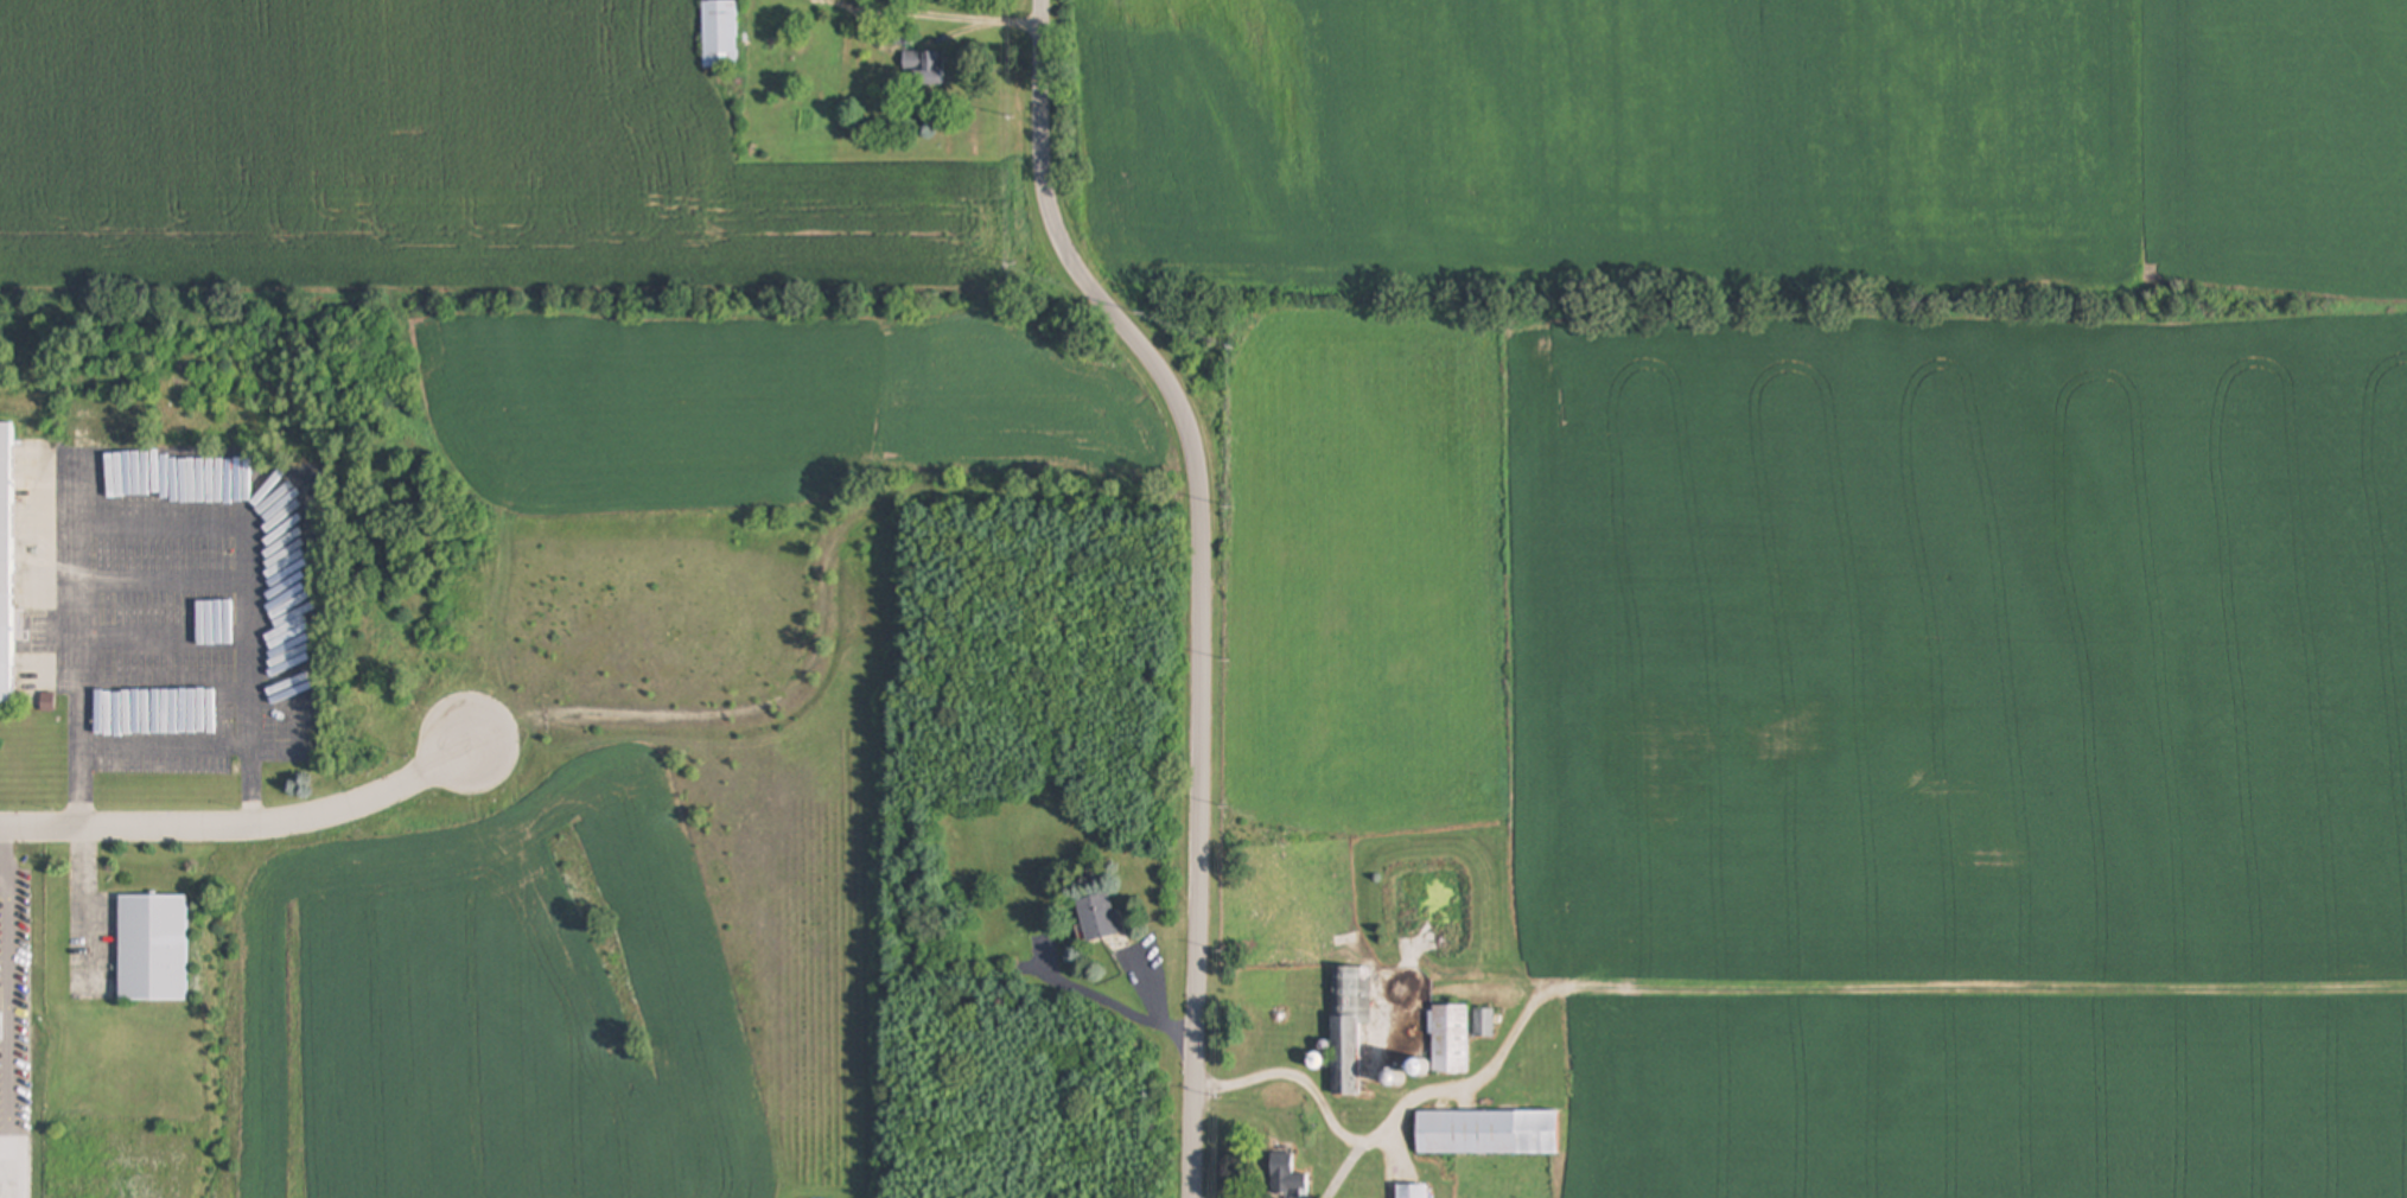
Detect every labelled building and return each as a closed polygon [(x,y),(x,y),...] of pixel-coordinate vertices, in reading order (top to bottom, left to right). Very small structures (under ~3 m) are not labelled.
[(702,68),(737,68),(737,1),(702,1),(702,68)] [(943,88),(943,53),(904,53),(904,88),(943,88)] [(11,703),(0,703),(0,425),(11,425),(11,703)] [(1088,944),(1121,935),(1109,893),(1076,903),(1088,944)] [(120,1001),(187,1001),(187,898),(121,897),(120,1001)] [(1359,1097),(1359,1025),(1370,1025),(1370,968),(1335,968),(1335,1097),(1359,1097)] [(1469,1006),(1431,1006),(1431,1073),(1467,1073),(1469,1006)] [(1495,1009),(1475,1009),(1475,1038),(1495,1038),(1495,1009)] [(1559,1113),(1418,1113),(1418,1155),(1559,1155),(1559,1113)] [(1307,1177),(1294,1177),(1294,1155),(1272,1155),(1272,1197),(1307,1197),(1307,1177)] [(1428,1186),(1397,1186),(1397,1197),(1428,1197),(1428,1186)]
